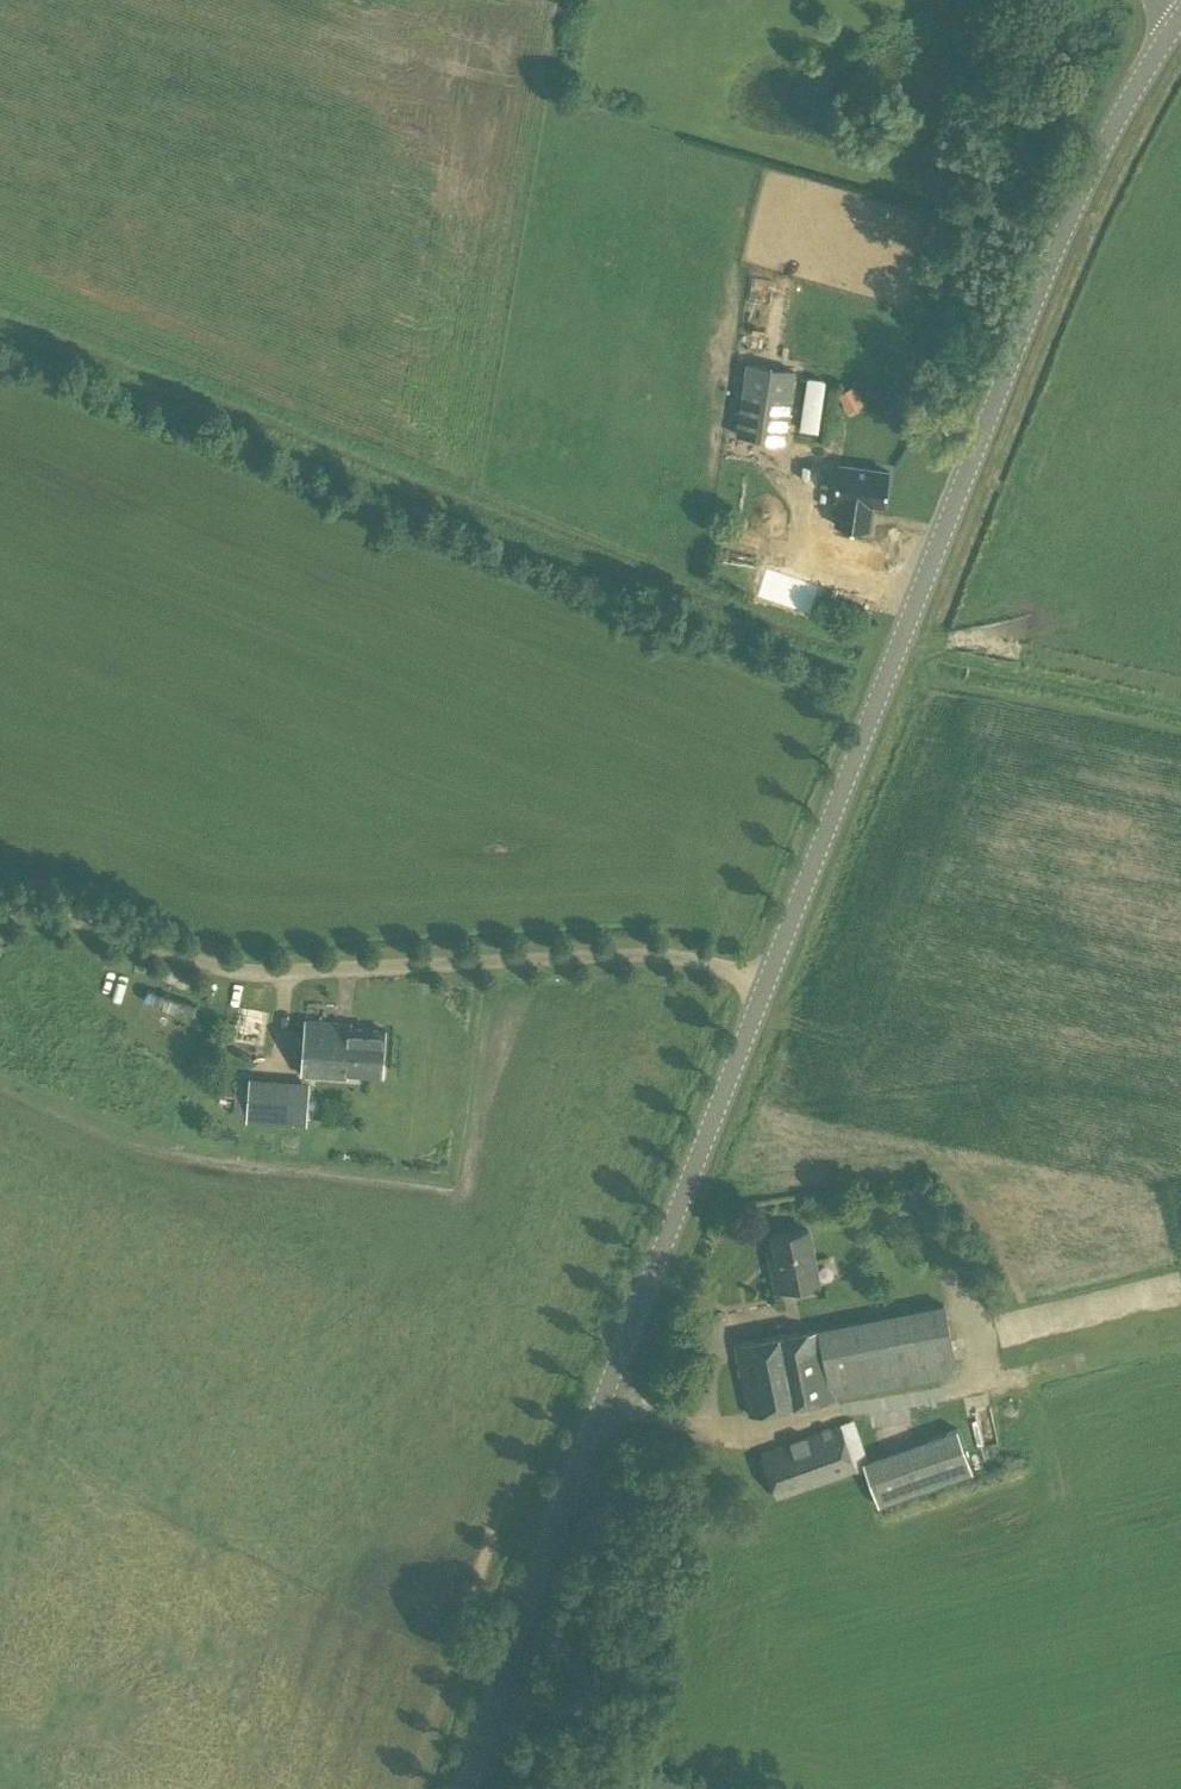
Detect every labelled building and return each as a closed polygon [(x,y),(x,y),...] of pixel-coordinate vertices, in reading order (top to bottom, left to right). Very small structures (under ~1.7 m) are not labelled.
[(746,362),(736,434),(786,441),(796,369),(746,362)] [(825,429),(826,376),(807,376),(806,429),(825,429)] [(857,384),(841,392),(851,411),(867,402),(857,384)] [(839,462),(834,495),(840,496),(836,523),(866,527),(871,501),(877,502),(882,469),(839,462)] [(240,1011),(238,1037),(260,1039),(262,1013),(240,1011)] [(382,1074),(385,1028),(350,1026),(350,1022),(306,1019),(302,1074),(347,1077),(347,1072),(382,1074)] [(306,1125),(309,1080),(249,1076),(249,1085),(239,1084),(237,1112),(247,1113),(247,1121),(306,1125)] [(775,1289),(818,1281),(808,1228),(772,1235),(777,1262),(770,1264),(775,1289)] [(748,1414),(793,1405),(836,1396),(958,1373),(944,1302),(816,1327),(816,1328),(733,1342),(748,1414)] [(774,1499),(856,1469),(839,1423),(759,1451),(774,1499)] [(879,1504),(972,1471),(956,1427),(863,1460),(879,1504)]
